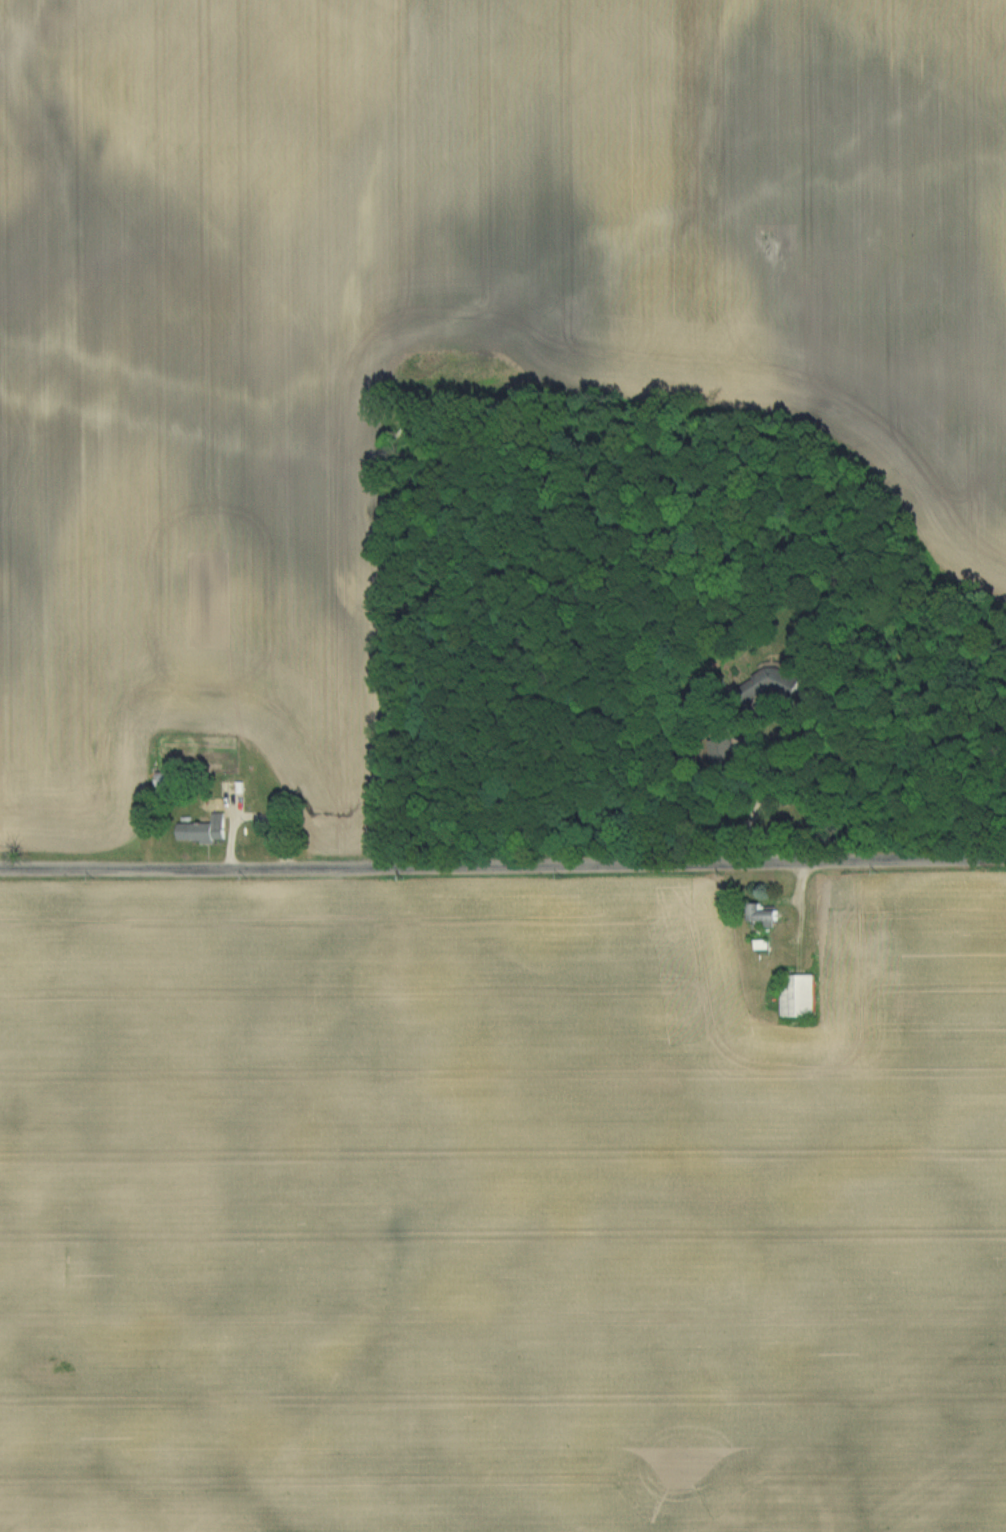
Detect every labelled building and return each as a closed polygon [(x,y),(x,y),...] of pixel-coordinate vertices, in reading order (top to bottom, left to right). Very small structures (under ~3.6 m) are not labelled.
[(733,701),(777,679),(768,661),(724,681),(733,701)] [(228,839),(227,813),(215,813),(216,823),(181,824),(181,840),(228,839)] [(751,921),(783,921),(783,903),(751,903),(751,921)] [(819,1017),(819,973),(785,973),(785,1017),(819,1017)]
